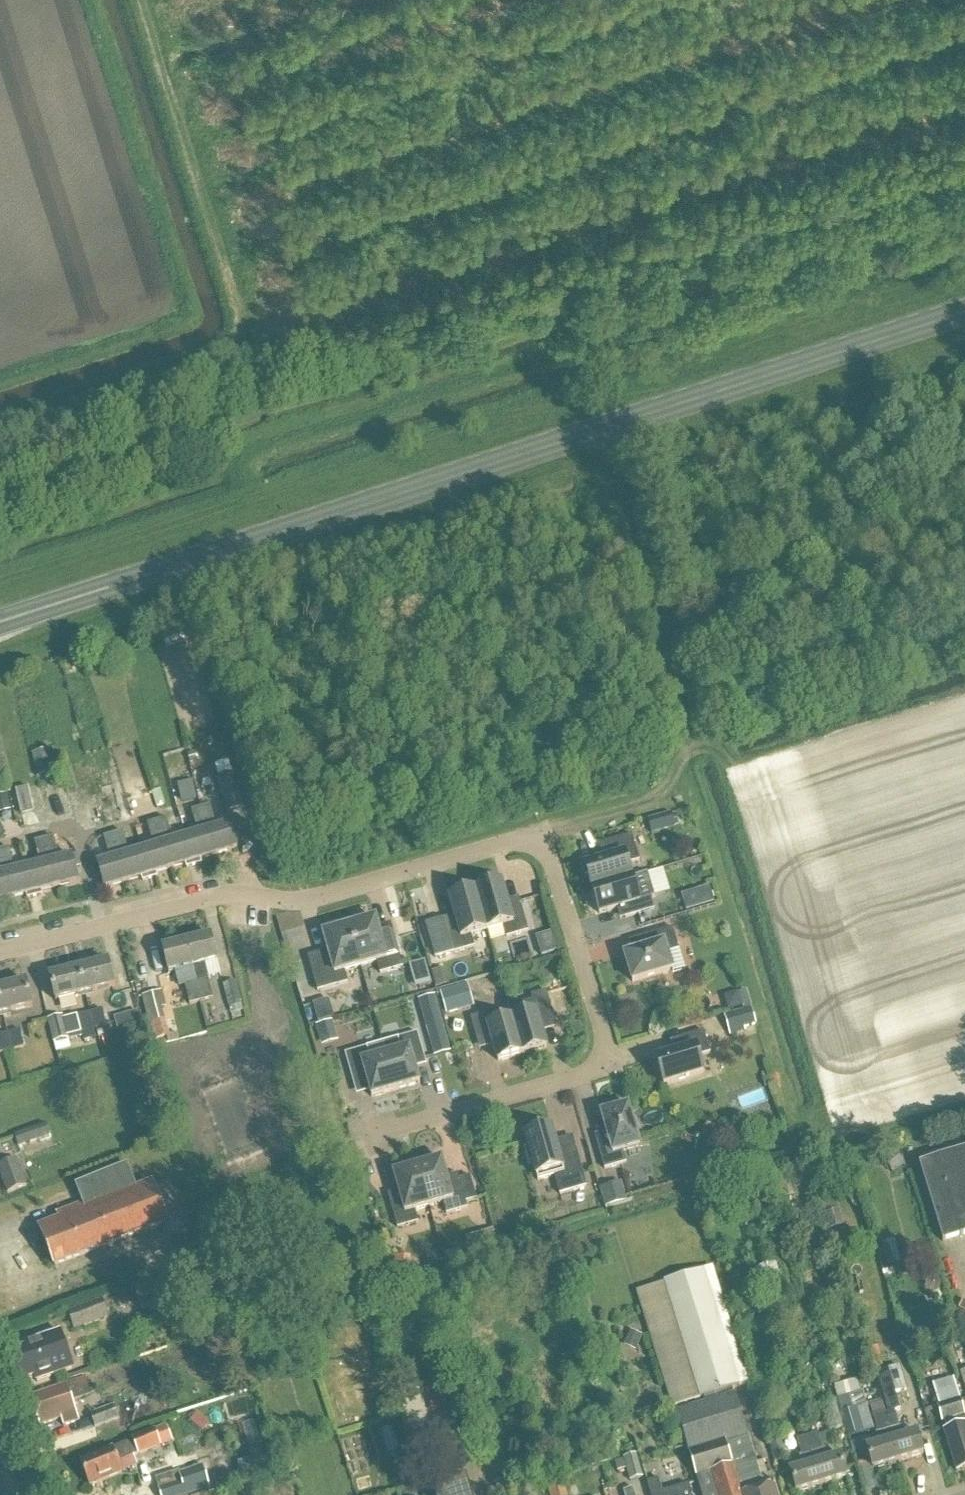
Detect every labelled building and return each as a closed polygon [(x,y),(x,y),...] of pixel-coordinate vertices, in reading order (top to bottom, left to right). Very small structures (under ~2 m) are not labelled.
[(163,635),(168,651),(186,645),(182,629),(163,635)] [(55,776),(52,761),(50,752),(32,757),(35,767),(38,780),(55,776)] [(195,755),(188,757),(191,767),(197,765),(195,755)] [(236,776),(218,781),(228,815),(246,810),(236,776)] [(110,806),(123,803),(118,785),(106,788),(110,806)] [(99,787),(72,793),(79,822),(106,815),(99,787)] [(19,818),(33,815),(27,790),(14,793),(19,818)] [(0,798),(0,816),(11,813),(8,797),(0,798)] [(210,808),(201,811),(215,858),(237,851),(233,838),(238,837),(238,838),(239,837),(235,826),(217,831),(210,808)] [(199,837),(186,840),(194,868),(201,866),(200,863),(215,858),(201,811),(192,814),(199,837)] [(670,816),(645,822),(649,837),(673,831),(670,816)] [(166,822),(157,824),(171,871),(186,867),(187,871),(194,868),(186,840),(173,844),(166,822)] [(155,850),(142,854),(150,882),(157,879),(156,876),(171,871),(157,824),(148,827),(155,850)] [(123,835),(113,837),(128,884),(142,880),(143,884),(150,882),(142,854),(129,857),(123,835)] [(105,891),(128,884),(113,837),(104,840),(111,863),(92,869),(96,880),(97,880),(97,879),(101,878),(105,891)] [(585,869),(592,893),(632,881),(628,867),(639,863),(632,838),(603,847),(608,862),(585,869)] [(54,840),(44,842),(56,890),(79,884),(76,871),(80,870),(81,870),(78,859),(60,863),(54,840)] [(41,868),(28,871),(35,899),(42,898),(41,894),(56,890),(44,842),(35,845),(41,868)] [(0,854),(12,901),(27,897),(28,901),(35,899),(28,871),(15,874),(9,851),(0,854)] [(12,901),(0,854),(0,904),(12,901)] [(632,881),(592,893),(599,917),(622,910),(625,921),(654,912),(651,901),(639,904),(632,881)] [(502,886),(476,893),(487,934),(503,929),(506,941),(528,934),(520,906),(508,909),(502,886)] [(487,934),(476,893),(449,901),(456,924),(444,927),(453,956),(474,950),(471,938),(487,934)] [(711,894),(699,897),(703,909),(715,905),(711,894)] [(170,940),(204,937),(202,919),(168,922),(170,940)] [(375,922),(349,929),(360,970),(377,965),(380,977),(403,970),(395,941),(382,945),(375,922)] [(453,956),(444,927),(443,922),(425,927),(435,961),(453,956)] [(360,970),(349,929),(323,937),(329,960),(316,963),(324,992),(348,986),(344,974),(360,970)] [(679,953),(672,931),(644,940),(647,951),(624,958),(632,985),(672,973),(667,956),(679,953)] [(210,939),(187,945),(202,1004),(213,1002),(205,967),(216,964),(216,965),(218,965),(211,938),(210,939)] [(202,1004),(187,945),(164,951),(164,950),(162,951),(169,977),(170,976),(193,970),(196,984),(185,987),(190,1007),(202,1004)] [(108,964),(79,971),(85,996),(115,989),(108,964)] [(85,996),(79,971),(50,979),(56,1004),(85,996)] [(430,980),(428,974),(418,977),(422,989),(428,987),(432,986),(430,982),(430,980)] [(5,1023),(14,1021),(12,1015),(32,1009),(26,985),(0,991),(0,1004),(5,1023)] [(238,985),(225,988),(231,1011),(244,1008),(238,985)] [(457,990),(441,994),(447,1017),(463,1013),(457,990)] [(730,998),(725,1004),(728,1014),(744,1009),(745,1011),(752,1009),(747,993),(730,998)] [(163,994),(143,999),(149,1027),(147,1028),(151,1045),(170,1040),(166,1027),(159,1029),(158,1025),(166,1023),(163,1011),(167,1010),(163,994)] [(526,1018),(512,1022),(522,1057),(546,1051),(540,1030),(555,1026),(546,994),(531,999),(532,1004),(523,1006),(526,1018)] [(435,998),(419,1002),(421,1011),(438,1006),(435,998)] [(313,1008),(318,1025),(334,1021),(329,1004),(313,1008)] [(751,1010),(725,1018),(731,1038),(746,1034),(745,1030),(756,1027),(751,1010)] [(114,1020),(118,1031),(141,1025),(137,1013),(114,1020)] [(91,1016),(95,1031),(105,1029),(101,1014),(91,1016)] [(522,1057),(512,1022),(498,1026),(495,1014),(471,1021),(478,1047),(492,1043),(498,1064),(522,1057)] [(95,1031),(91,1016),(91,1015),(65,1022),(64,1018),(48,1022),(54,1045),(83,1038),(84,1043),(97,1040),(95,1032),(95,1031)] [(317,1028),(322,1048),(338,1043),(333,1024),(317,1028)] [(8,1038),(12,1054),(26,1051),(22,1034),(8,1038)] [(710,1056),(704,1034),(675,1043),(678,1055),(656,1062),(664,1088),(704,1076),(699,1059),(710,1056)] [(446,1035),(429,1040),(435,1059),(451,1055),(446,1035)] [(382,1046),(395,1093),(419,1087),(414,1066),(424,1063),(417,1036),(382,1046)] [(8,1038),(0,1039),(0,1056),(0,1057),(12,1054),(8,1038)] [(395,1093),(382,1046),(345,1057),(352,1083),(365,1080),(371,1100),(395,1093)] [(762,1081),(764,1090),(773,1087),(770,1078),(762,1081)] [(640,1150),(628,1110),(601,1117),(608,1140),(596,1143),(604,1172),(626,1166),(623,1155),(640,1150)] [(15,1138),(19,1149),(51,1138),(47,1127),(15,1138)] [(558,1154),(551,1131),(524,1139),(528,1152),(523,1153),(528,1169),(533,1168),(537,1184),(554,1179),(559,1198),(586,1190),(575,1149),(558,1154)] [(964,1237),(964,1154),(919,1168),(943,1244),(964,1237)] [(8,1195),(28,1188),(18,1162),(0,1168),(0,1174),(8,1195)] [(441,1163),(417,1170),(427,1210),(442,1206),(446,1217),(467,1211),(459,1183),(448,1186),(441,1163)] [(127,1169),(97,1181),(76,1189),(84,1207),(57,1218),(59,1223),(39,1230),(55,1269),(168,1225),(152,1186),(136,1192),(127,1169)] [(427,1210),(417,1170),(393,1176),(399,1199),(388,1202),(396,1231),(417,1225),(414,1214),(427,1210)] [(610,1207),(632,1200),(626,1181),(604,1187),(610,1207)] [(836,1202),(820,1206),(823,1217),(825,1216),(830,1232),(844,1228),(836,1202)] [(493,1232),(483,1235),(488,1250),(498,1247),(493,1232)] [(176,1242),(175,1242),(180,1255),(181,1255),(191,1251),(186,1238),(176,1242)] [(767,1463),(756,1467),(732,1391),(750,1385),(714,1269),(664,1284),(636,1293),(672,1409),(703,1400),(706,1408),(677,1417),(701,1494),(777,1494),(767,1463)] [(893,1271),(883,1273),(885,1282),(895,1280),(893,1271)] [(142,1313),(152,1309),(143,1286),(133,1290),(142,1313)] [(68,1314),(75,1333),(110,1321),(104,1302),(68,1314)] [(631,1333),(624,1348),(636,1353),(643,1338),(631,1333)] [(73,1372),(67,1354),(60,1335),(24,1347),(25,1351),(9,1357),(19,1386),(35,1380),(37,1385),(73,1372)] [(899,1369),(877,1376),(888,1415),(900,1411),(895,1395),(906,1392),(899,1369)] [(88,1390),(85,1380),(66,1386),(66,1388),(32,1400),(32,1399),(30,1400),(40,1429),(41,1429),(61,1422),(64,1429),(79,1424),(70,1396),(88,1390)] [(440,1381),(424,1386),(428,1399),(443,1395),(440,1381)] [(956,1389),(935,1395),(936,1399),(939,1409),(937,1410),(942,1425),(944,1424),(947,1432),(944,1433),(956,1474),(964,1471),(964,1421),(964,1418),(957,1393),(956,1389)] [(838,1401),(849,1440),(874,1433),(863,1394),(838,1401)] [(870,1407),(874,1419),(886,1416),(882,1403),(870,1407)] [(837,1407),(824,1411),(830,1434),(843,1430),(837,1407)] [(95,1430),(119,1422),(115,1409),(91,1417),(95,1430)] [(894,1414),(884,1417),(898,1464),(924,1457),(917,1435),(901,1439),(894,1414)] [(198,1416),(192,1423),(204,1433),(210,1426),(198,1416)] [(898,1464),(884,1417),(874,1420),(881,1445),(866,1450),(873,1472),(898,1464)] [(167,1429),(154,1434),(133,1443),(113,1452),(113,1451),(80,1464),(90,1489),(123,1476),(119,1466),(139,1457),(139,1458),(173,1444),(167,1429)] [(820,1439),(822,1447),(836,1442),(834,1435),(820,1439)] [(818,1437),(808,1440),(822,1487),(847,1480),(840,1458),(825,1462),(818,1437)] [(808,1440),(797,1443),(805,1469),(790,1473),(796,1494),(797,1494),(822,1487),(808,1440)] [(770,1446),(774,1464),(787,1461),(782,1443),(770,1446)] [(615,1464),(617,1474),(627,1471),(630,1484),(644,1480),(637,1457),(615,1464)] [(159,1491),(161,1494),(189,1494),(209,1489),(203,1470),(180,1477),(182,1484),(159,1491)] [(466,1480),(433,1490),(434,1494),(471,1494),(466,1480)] [(658,1482),(647,1485),(650,1494),(662,1494),(658,1482)] [(549,1494),(566,1494),(564,1486),(548,1490),(549,1494)]
